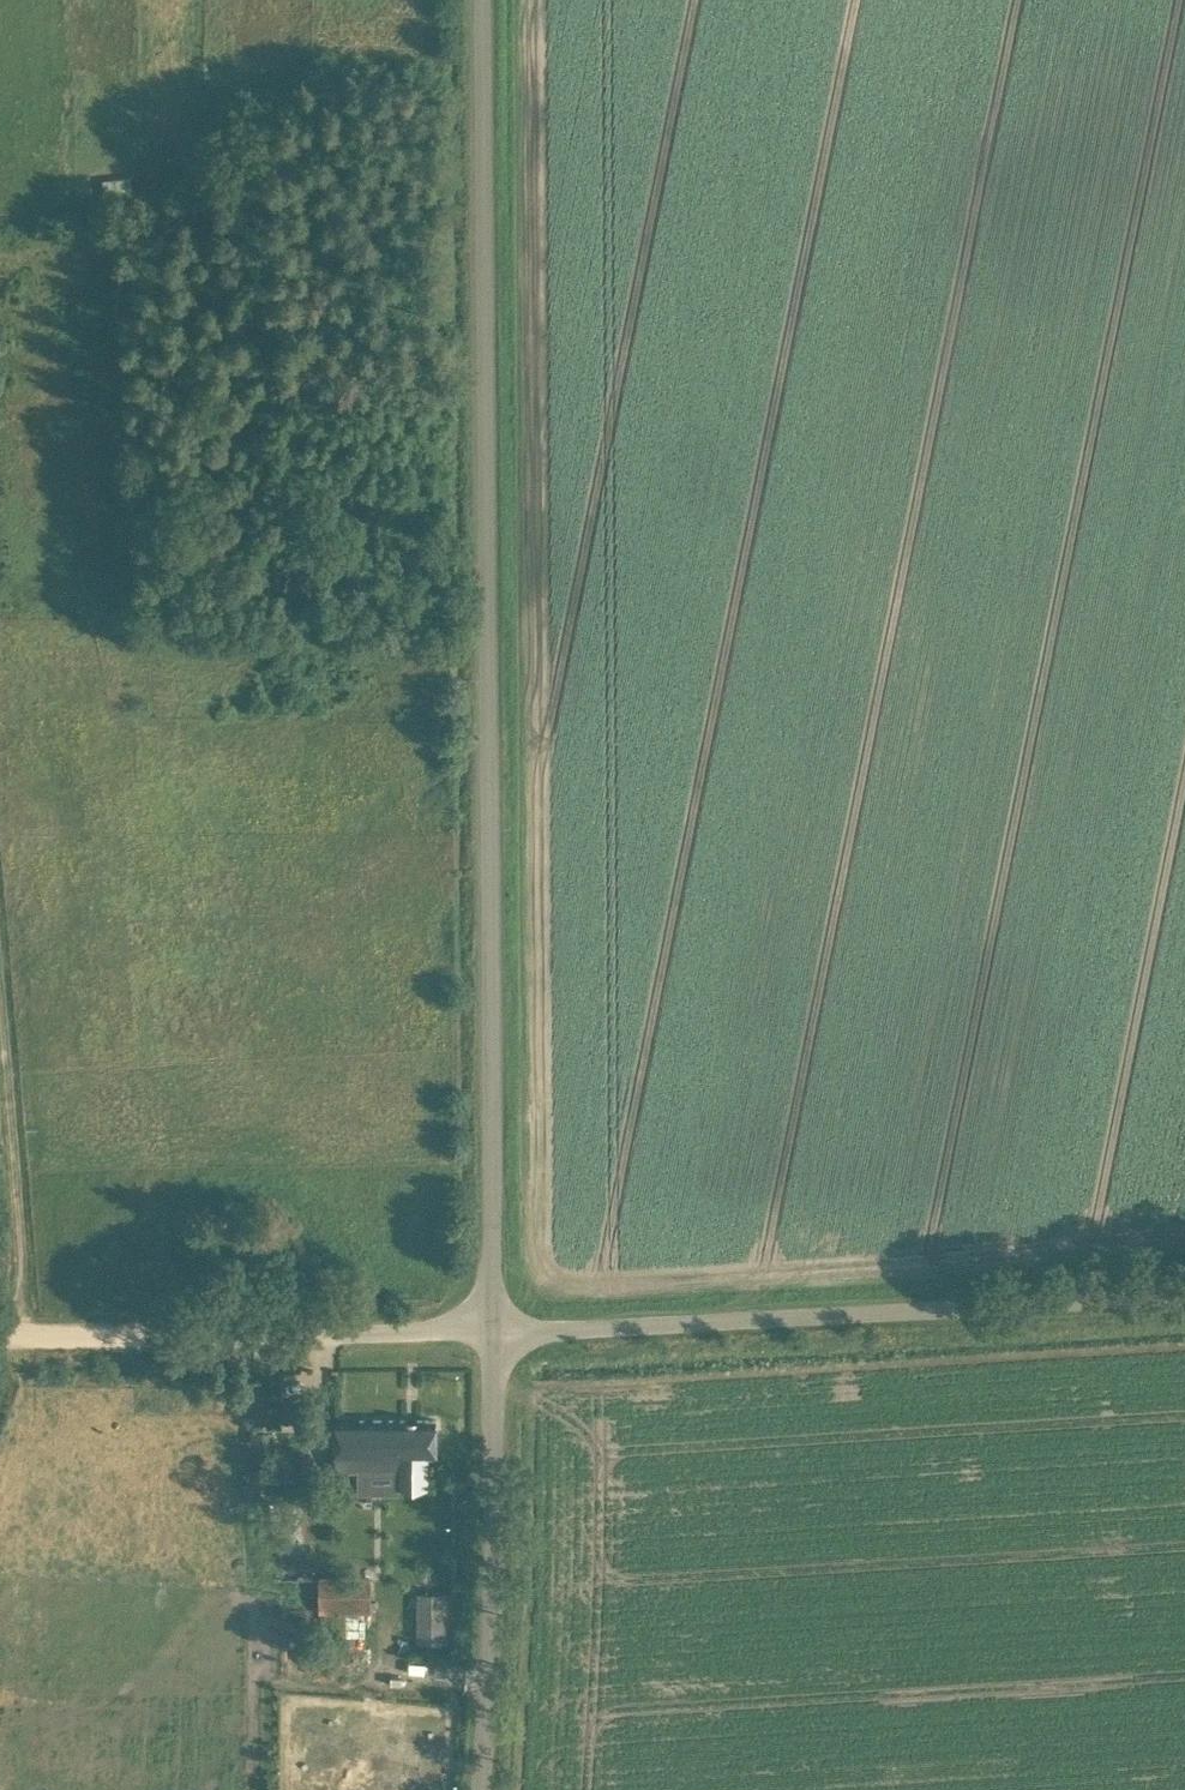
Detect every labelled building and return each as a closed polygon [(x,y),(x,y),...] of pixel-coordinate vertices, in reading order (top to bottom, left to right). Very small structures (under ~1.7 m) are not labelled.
[(337,1418),(337,1468),(400,1468),(400,1483),(429,1483),(429,1454),(437,1454),(437,1418),(337,1418)] [(358,1576),(321,1576),(321,1611),(322,1611),(371,1610),(371,1595),(371,1575),(368,1576),(358,1576)] [(457,1591),(418,1592),(419,1641),(457,1641),(457,1591)]
